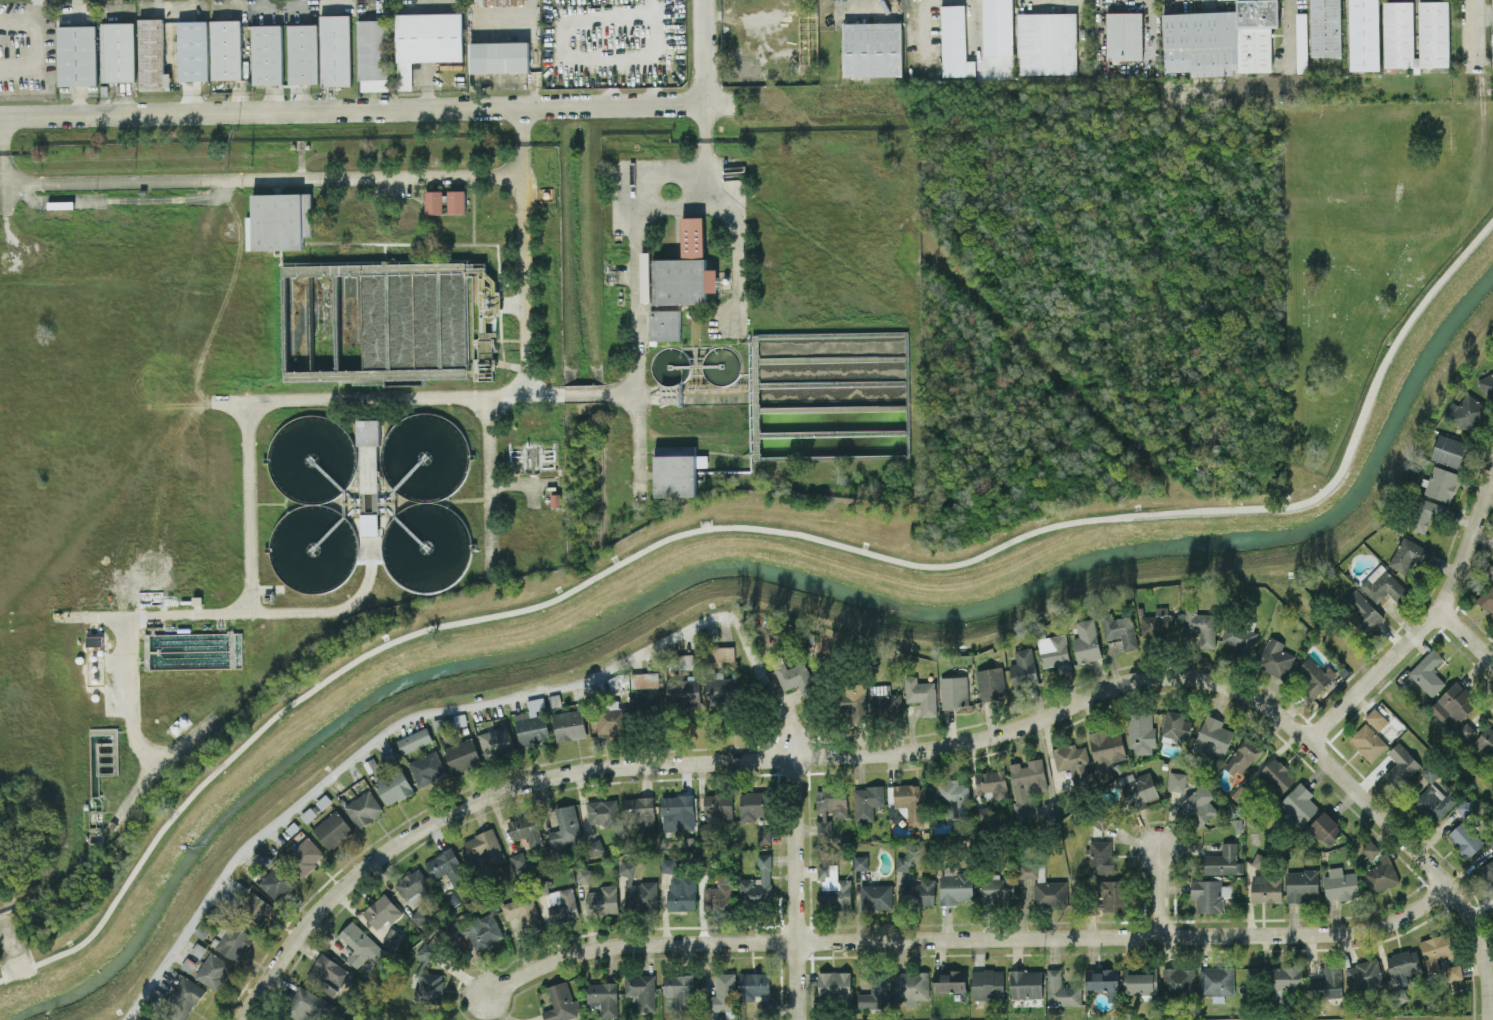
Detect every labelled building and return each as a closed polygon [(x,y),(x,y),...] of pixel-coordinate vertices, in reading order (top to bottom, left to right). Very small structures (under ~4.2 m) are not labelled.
[(984,56),(1013,55),(1012,0),(983,0),(984,56)] [(1191,71),(1191,76),(1233,75),(1233,72),(1272,71),(1271,27),(1279,27),(1279,0),(1237,0),(1237,11),(1163,13),(1164,71),(1191,71)] [(1311,56),(1341,56),(1340,0),(1310,0),(1311,56)] [(1350,70),(1380,70),(1379,0),(1349,0),(1350,70)] [(1418,1),(1419,66),(1449,66),(1449,0),(1418,1)] [(1413,1),(1383,1),(1384,67),(1414,66),(1413,1)] [(940,5),(942,76),(975,75),(975,60),(966,60),(964,4),(940,5)] [(1017,13),(1018,74),(1077,73),(1076,12),(1017,13)] [(1143,59),(1142,12),(1106,12),(1107,60),(1143,59)] [(462,60),(462,13),(396,13),(397,90),(411,89),(411,61),(462,60)] [(350,14),(320,15),(321,86),(351,85),(350,14)] [(164,72),(163,18),(138,18),(139,90),(170,89),(170,72),(164,72)] [(210,20),(211,79),(241,78),(240,19),(210,20)] [(388,90),(386,19),(357,20),(359,91),(388,90)] [(178,80),(208,80),(207,20),(177,21),(178,80)] [(135,81),(134,22),(104,22),(105,81),(135,81)] [(902,75),(902,22),(842,23),(843,76),(902,75)] [(57,26),(58,85),(97,85),(96,25),(57,26)] [(287,27),(290,86),(319,85),(318,26),(287,27)] [(252,27),(253,87),(283,86),(282,27),(252,27)] [(529,72),(528,41),(470,42),(470,73),(529,72)] [(426,214),(443,213),(442,190),(425,190),(426,214)] [(465,190),(448,190),(447,213),(465,213),(465,190)] [(246,250),(303,249),(303,236),(312,236),(311,193),(252,193),(252,216),(246,216),(246,250)] [(682,258),(643,259),(644,304),(705,303),(705,292),(716,291),(716,269),(704,269),(703,216),(681,217),(682,258)] [(680,309),(649,309),(650,340),(680,340),(680,309)] [(1477,380),(1487,401),(1492,398),(1492,372),(1477,380)] [(1452,401),(1443,415),(1472,433),(1489,407),(1466,393),(1458,405),(1452,401)] [(379,418),(356,419),(356,445),(380,445),(379,418)] [(1469,443),(1438,433),(1430,459),(1434,460),(1424,494),(1450,502),(1469,443)] [(666,454),(666,447),(654,447),(655,497),(696,496),(695,454),(666,454)] [(696,466),(707,466),(707,454),(696,454),(696,466)] [(559,506),(560,495),(551,495),(551,506),(559,506)] [(361,535),(378,534),(378,512),(361,512),(361,535)] [(1431,550),(1402,536),(1388,565),(1406,574),(1412,560),(1424,565),(1431,550)] [(1377,603),(1387,593),(1399,604),(1410,592),(1379,564),(1359,586),(1377,603)] [(1475,601),(1492,618),(1492,581),(1475,601)] [(1384,616),(1355,589),(1343,601),(1372,629),(1384,616)] [(1172,636),(1171,606),(1155,607),(1155,615),(1140,616),(1141,637),(1172,636)] [(1197,606),(1185,606),(1185,633),(1201,633),(1200,647),(1215,648),(1215,614),(1197,613),(1197,606)] [(1131,614),(1113,618),(1112,612),(1100,615),(1106,639),(1120,636),(1124,651),(1139,648),(1131,614)] [(1076,621),(1078,636),(1072,637),(1077,663),(1101,659),(1094,618),(1076,621)] [(1257,630),(1225,624),(1222,642),(1236,644),(1235,651),(1252,654),(1257,630)] [(1041,667),(1057,665),(1058,672),(1070,671),(1066,634),(1038,637),(1041,667)] [(1284,678),(1294,655),(1282,649),(1285,642),(1269,636),(1256,666),(1284,678)] [(709,661),(734,660),(733,645),(708,646),(709,661)] [(1013,650),(1016,663),(1009,664),(1014,687),(1038,682),(1031,646),(1013,650)] [(1431,696),(1445,682),(1432,669),(1443,658),(1432,647),(1407,673),(1431,696)] [(695,654),(669,654),(669,669),(695,668),(695,654)] [(1323,668),(1309,655),(1291,675),(1314,697),(1337,673),(1327,664),(1323,668)] [(797,684),(803,698),(817,692),(804,661),(787,668),(785,665),(774,669),(783,690),(797,684)] [(977,669),(979,700),(1006,698),(1003,667),(977,669)] [(631,673),(631,687),(659,686),(658,672),(631,673)] [(936,681),(917,682),(917,676),(905,676),(905,701),(921,701),(921,716),(936,716),(936,681)] [(967,676),(940,677),(941,708),(968,707),(967,676)] [(705,679),(706,705),(738,704),(737,677),(719,678),(705,679)] [(667,679),(667,705),(699,706),(700,680),(667,679)] [(1458,724),(1478,702),(1455,681),(1432,706),(1444,717),(1447,714),(1458,724)] [(850,720),(867,719),(865,683),(842,684),(842,711),(850,710),(850,720)] [(901,693),(890,693),(890,684),(870,684),(871,714),(902,713),(901,693)] [(634,714),(655,710),(652,693),(631,698),(634,714)] [(549,742),(543,697),(526,699),(528,711),(514,713),(518,746),(549,742)] [(626,706),(618,707),(618,700),(608,700),(608,709),(597,709),(598,735),(627,734),(626,706)] [(1388,721),(1375,706),(1364,717),(1378,731),(1388,721)] [(587,737),(582,708),(551,713),(556,742),(587,737)] [(1186,714),(1168,709),(1161,733),(1188,741),(1193,721),(1185,719),(1186,714)] [(1153,712),(1128,713),(1129,754),(1154,754),(1153,712)] [(1223,757),(1234,731),(1222,726),(1224,722),(1207,714),(1193,744),(1223,757)] [(1388,745),(1366,722),(1349,738),(1371,761),(1388,745)] [(1467,739),(1475,730),(1466,722),(1458,731),(1467,739)] [(484,759),(514,753),(508,725),(478,731),(484,759)] [(1487,725),(1474,742),(1492,757),(1492,730),(1487,725)] [(432,740),(426,727),(396,740),(402,754),(432,740)] [(1120,731),(1106,734),(1104,729),(1087,733),(1096,771),(1112,768),(1110,762),(1127,758),(1120,731)] [(443,748),(453,774),(482,763),(471,736),(443,748)] [(1240,777),(1262,749),(1246,736),(1224,764),(1240,777)] [(1421,766),(1399,741),(1387,752),(1396,762),(1384,773),(1397,788),(1421,766)] [(1085,745),(1076,747),(1075,743),(1051,748),(1056,771),(1070,768),(1073,784),(1090,781),(1086,763),(1089,762),(1085,745)] [(445,775),(436,750),(408,761),(417,786),(445,775)] [(1296,778),(1274,756),(1258,772),(1281,794),(1296,778)] [(1047,789),(1042,757),(1026,760),(1026,762),(1008,765),(1018,820),(1033,818),(1029,792),(1047,789)] [(374,782),(387,806),(414,791),(400,767),(374,782)] [(977,799),(1007,795),(1005,769),(974,772),(977,799)] [(1160,799),(1149,770),(1135,776),(1134,773),(1120,778),(1131,809),(1160,799)] [(1186,773),(1169,771),(1167,789),(1183,792),(1186,773)] [(934,780),(936,802),(951,801),(952,821),(967,820),(966,797),(969,797),(968,782),(958,783),(958,778),(934,780)] [(1278,803),(1301,826),(1320,808),(1310,798),(1313,794),(1300,781),(1278,803)] [(1214,795),(1202,782),(1178,805),(1199,828),(1218,810),(1208,800),(1214,795)] [(1445,795),(1431,782),(1413,802),(1436,823),(1457,799),(1449,791),(1445,795)] [(887,784),(888,806),(907,806),(908,828),(926,827),(925,784),(887,784)] [(884,805),(883,786),(853,787),(854,821),(874,820),(873,805),(884,805)] [(832,835),(831,819),(826,819),(826,810),(832,809),(832,818),(847,817),(846,787),(815,789),(817,835),(832,835)] [(358,828),(384,811),(369,788),(343,805),(358,828)] [(740,820),(756,821),(756,816),(769,816),(769,792),(740,791),(740,820)] [(731,793),(703,794),(705,823),(698,823),(699,838),(716,837),(715,820),(733,819),(731,793)] [(661,796),(661,831),(694,830),(693,795),(661,796)] [(1456,808),(1464,817),(1478,804),(1470,795),(1456,808)] [(653,797),(624,798),(625,821),(637,821),(638,831),(654,830),(653,797)] [(618,799),(586,800),(587,824),(603,823),(603,828),(619,827),(618,799)] [(555,807),(559,829),(548,831),(551,851),(566,848),(565,843),(582,840),(575,804),(555,807)] [(979,808),(983,820),(991,818),(987,806),(979,808)] [(312,828),(330,850),(354,831),(335,809),(312,828)] [(1327,846),(1343,829),(1323,810),(1308,827),(1327,846)] [(507,820),(513,840),(527,836),(530,847),(543,843),(535,813),(507,820)] [(1109,817),(1094,813),(1091,825),(1106,829),(1109,817)] [(1446,836),(1468,858),(1485,841),(1463,819),(1446,836)] [(462,841),(472,862),(482,858),(486,867),(506,858),(492,827),(462,841)] [(770,829),(757,829),(757,844),(771,844),(770,829)] [(325,855),(307,835),(286,855),(304,875),(325,855)] [(587,842),(590,855),(604,852),(600,838),(587,842)] [(1114,841),(1091,840),(1090,873),(1113,874),(1114,841)] [(1361,849),(1370,859),(1380,850),(1371,840),(1361,849)] [(1221,854),(1202,855),(1203,874),(1237,873),(1236,842),(1221,842),(1221,854)] [(424,861),(434,879),(446,873),(454,887),(469,879),(451,846),(424,861)] [(527,864),(523,851),(509,855),(513,868),(527,864)] [(1265,870),(1270,857),(1256,852),(1251,865),(1265,870)] [(1378,856),(1381,863),(1361,870),(1369,893),(1399,882),(1388,852),(1378,856)] [(771,854),(759,854),(759,879),(738,879),(738,902),(771,902),(771,854)] [(867,869),(867,856),(853,856),(853,869),(867,869)] [(895,870),(910,870),(910,856),(895,857),(895,870)] [(676,858),(661,858),(660,872),(675,873),(676,858)] [(279,902),(300,879),(279,860),(258,883),(279,902)] [(623,912),(658,911),(657,881),(634,882),(634,861),(621,861),(623,912)] [(1479,869),(1492,893),(1492,861),(1479,869)] [(1067,906),(1067,881),(1045,881),(1045,862),(1019,862),(1019,878),(1034,878),(1034,906),(1067,906)] [(837,863),(817,864),(818,879),(820,879),(821,910),(851,909),(850,878),(837,879),(837,863)] [(435,889),(417,866),(395,883),(413,907),(435,889)] [(1359,896),(1356,871),(1342,873),(1341,866),(1327,868),(1328,875),(1322,876),(1326,901),(1359,896)] [(592,869),(577,867),(575,880),(590,883),(592,869)] [(1318,869),(1285,870),(1286,902),(1304,902),(1304,896),(1318,896),(1318,869)] [(703,887),(703,910),(733,910),(733,872),(718,872),(718,887),(703,887)] [(957,905),(957,900),(972,900),(973,874),(940,873),(939,904),(957,905)] [(1014,874),(1002,875),(980,875),(981,900),(1014,899),(1014,874)] [(1282,875),(1251,875),(1250,901),(1281,902),(1282,875)] [(695,909),(696,877),(668,876),(667,909),(695,909)] [(935,880),(905,879),(904,903),(934,904),(935,880)] [(1125,911),(1126,880),(1099,879),(1098,910),(1125,911)] [(1221,879),(1190,880),(1191,898),(1195,898),(1196,912),(1223,911),(1223,897),(1231,896),(1231,884),(1221,885),(1221,879)] [(617,884),(600,885),(600,890),(586,891),(587,914),(617,913),(617,884)] [(892,884),(860,884),(861,909),(892,908),(892,884)] [(554,925),(580,917),(571,886),(545,893),(554,925)] [(262,925),(275,908),(252,890),(239,906),(262,925)] [(401,914),(387,893),(362,910),(375,931),(401,914)] [(517,915),(524,932),(543,924),(530,893),(500,906),(506,920),(517,915)] [(409,916),(418,926),(430,916),(421,905),(409,916)] [(504,937),(491,911),(478,918),(477,916),(459,925),(457,921),(448,925),(461,951),(469,947),(472,952),(504,937)] [(385,951),(352,920),(338,934),(354,949),(346,958),(357,968),(368,956),(375,962),(385,951)] [(214,947),(238,963),(255,937),(232,921),(214,947)] [(393,949),(401,932),(390,927),(382,944),(393,949)] [(1419,940),(1429,973),(1440,970),(1437,959),(1455,955),(1449,932),(1419,940)] [(414,1000),(442,1002),(443,973),(429,972),(431,944),(417,944),(416,973),(420,973),(419,985),(414,984),(414,1000)] [(1422,972),(1416,948),(1385,955),(1391,979),(1422,972)] [(232,964),(209,951),(194,977),(217,990),(232,964)] [(304,978),(333,998),(351,972),(322,952),(304,978)] [(1384,982),(1377,958),(1343,967),(1350,991),(1384,982)] [(1309,979),(1309,998),(1342,997),(1341,964),(1324,964),(1325,978),(1309,979)] [(1463,978),(1460,964),(1446,967),(1449,981),(1463,978)] [(1302,966),(1272,965),(1271,988),(1302,989),(1302,966)] [(1234,966),(1199,967),(1199,995),(1212,995),(1212,1002),(1224,1001),(1224,995),(1234,995),(1234,966)] [(1158,967),(1124,967),(1123,993),(1157,994),(1158,967)] [(1194,967),(1163,968),(1163,992),(1195,992),(1194,967)] [(1048,1006),(1081,1005),(1081,985),(1062,986),(1061,968),(1046,969),(1048,1006)] [(1118,968),(1086,969),(1086,991),(1107,991),(1107,1002),(1119,1001),(1118,968)] [(966,970),(934,969),(933,992),(966,992),(966,970)] [(1003,1000),(1004,970),(972,969),(971,999),(1003,1000)] [(1042,969),(1010,970),(1011,998),(1042,997),(1042,969)] [(818,972),(818,997),(851,997),(850,971),(818,972)] [(890,1007),(889,971),(871,972),(871,993),(857,993),(858,1008),(890,1007)] [(928,971),(894,972),(894,1000),(905,999),(905,1006),(917,1006),(916,1000),(929,999),(928,971)] [(739,973),(739,1001),(755,1000),(755,996),(770,995),(769,972),(739,973)] [(715,973),(716,993),(703,993),(703,1010),(735,1010),(735,973),(715,973)] [(638,995),(638,1011),(655,1011),(655,974),(624,975),(625,995),(638,995)] [(664,1010),(694,1009),(693,974),(663,975),(664,1010)] [(185,975),(161,1010),(175,1019),(183,1019),(205,990),(185,975)] [(581,1015),(576,999),(572,1000),(567,981),(547,986),(553,1007),(542,1011),(545,1019),(564,1019),(581,1015)] [(600,1017),(618,1017),(617,981),(586,982),(587,1002),(599,1002),(600,1017)] [(312,1015),(322,1019),(327,1019),(335,1005),(299,985),(284,1012),(299,1019),(309,1019),(312,1015)]
